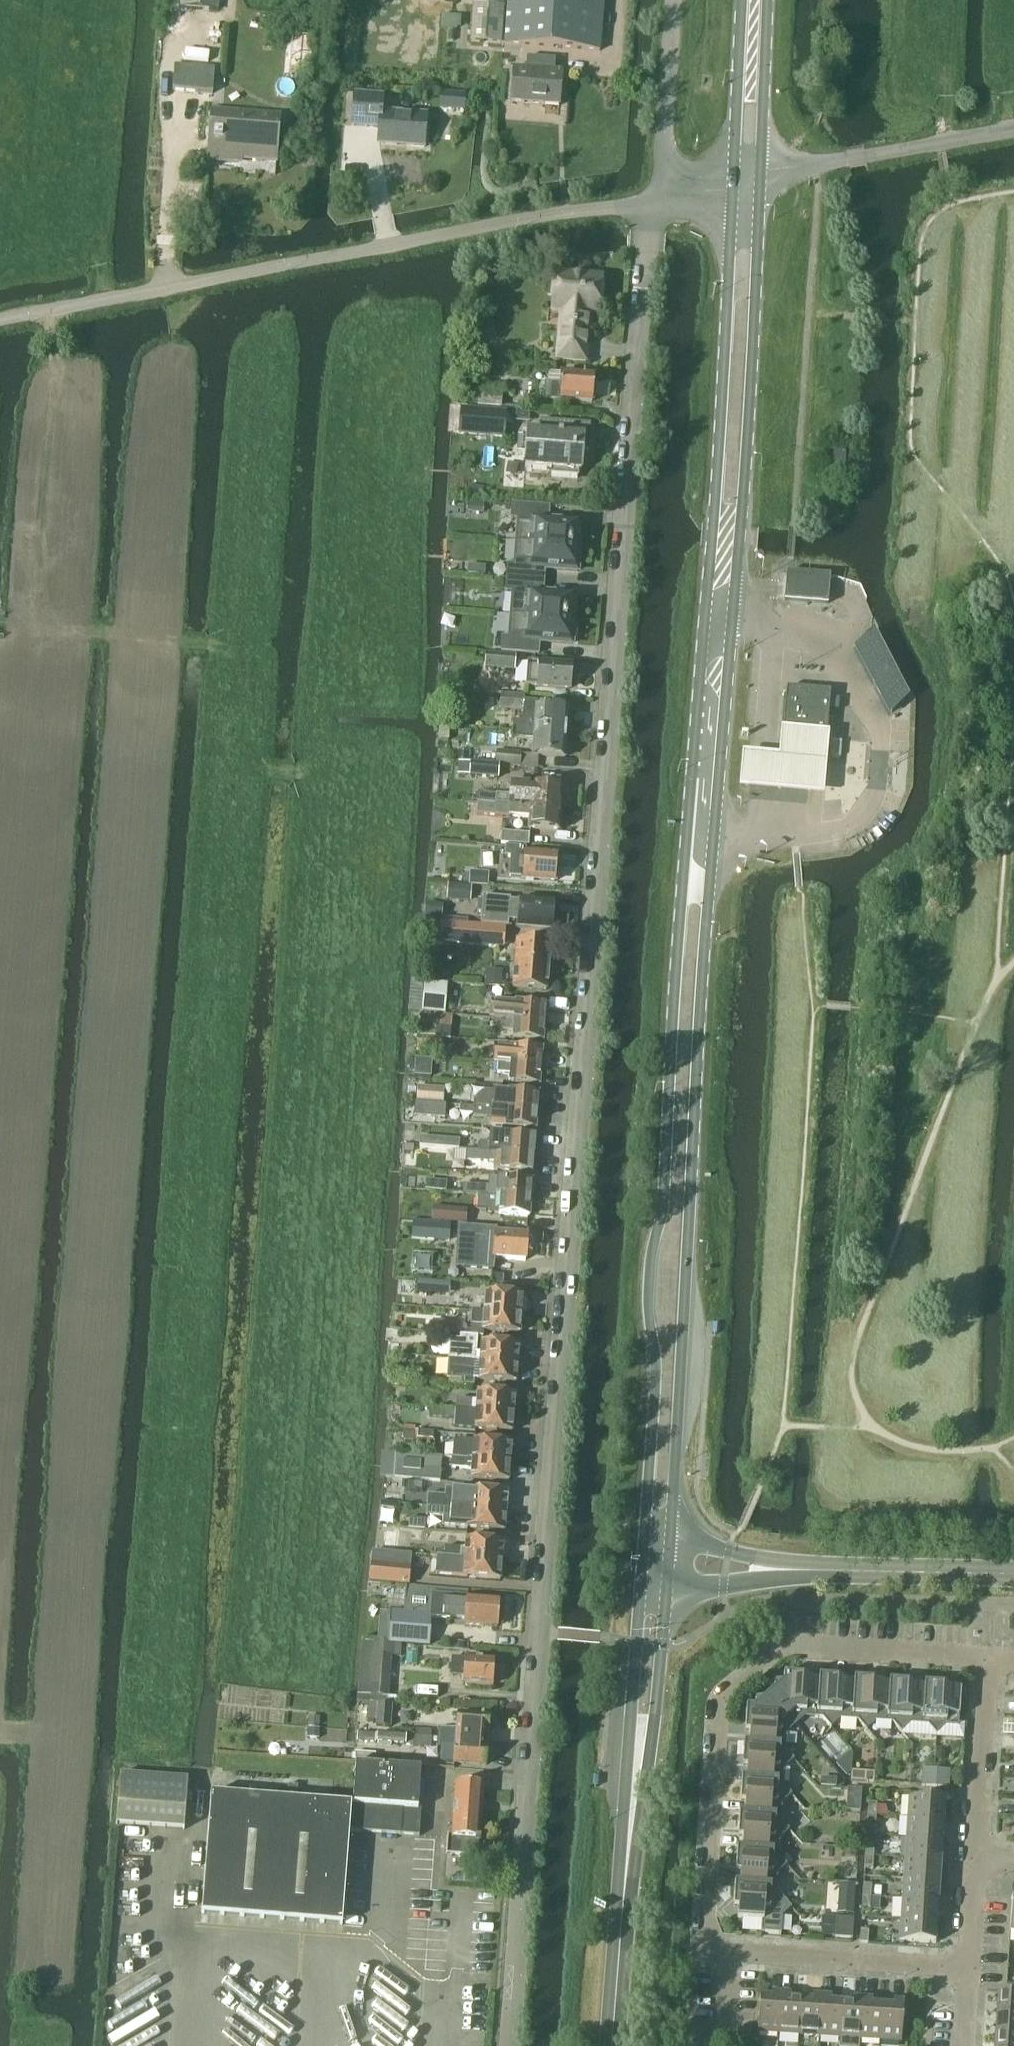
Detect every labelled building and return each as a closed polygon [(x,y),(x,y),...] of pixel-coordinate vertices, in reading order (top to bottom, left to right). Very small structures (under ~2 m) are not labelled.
[(181,8),(217,11),(218,0),(182,0),(181,8)] [(423,1),(445,3),(474,5),(471,42),(600,51),(603,0),(423,0),(423,1)] [(214,70),(210,70),(211,61),(179,58),(178,68),(174,67),(173,92),(213,95),(214,70)] [(513,69),(511,103),(559,107),(561,73),(554,72),(555,60),(526,58),(525,70),(521,70),(513,69)] [(367,129),(367,124),(379,125),(378,145),(424,148),(426,116),(381,113),(382,97),(354,95),(352,128),(367,129)] [(276,162),(280,117),(212,112),(208,161),(237,163),(237,159),(276,162)] [(554,275),(551,311),(561,312),(557,360),(585,362),(589,314),(599,315),(602,279),(554,275)] [(472,346),(472,348),(473,352),(475,353),(477,354),(481,354),(483,354),(485,352),(487,351),(487,348),(487,347),(486,344),(482,342),(478,341),(477,342),(474,343),(472,346)] [(545,400),(592,404),(594,378),(561,375),(560,387),(546,386),(545,400)] [(477,406),(501,408),(503,391),(478,390),(477,406)] [(469,427),(489,428),(491,409),(471,407),(469,427)] [(590,425),(556,422),(540,421),(539,435),(527,434),(527,435),(522,435),(521,453),(526,454),(525,468),(551,470),(551,475),(578,477),(579,472),(581,472),(583,440),(589,441),(590,425)] [(512,505),(511,521),(517,521),(516,543),(579,548),(579,543),(581,540),(581,532),(581,529),(581,523),(549,521),(550,508),(538,507),(512,505)] [(508,565),(507,579),(544,582),(545,570),(577,572),(578,567),(579,564),(580,555),(579,552),(579,548),(516,543),(514,565),(508,565)] [(785,573),(782,602),(830,606),(832,577),(785,573)] [(507,579),(506,593),(512,594),(510,616),(574,621),(574,616),(575,613),(576,604),(575,601),(575,596),(543,594),(544,582),(507,579)] [(502,638),(502,653),(527,655),(539,656),(539,642),(572,645),(572,640),(574,637),(574,628),(573,625),(574,621),(510,616),(509,638),(502,638)] [(485,655),(484,670),(515,671),(516,657),(485,655)] [(570,690),(571,667),(539,665),(528,664),(526,686),(537,687),(570,690)] [(785,688),(781,733),(829,737),(829,734),(827,734),(830,692),(785,688)] [(500,704),(501,695),(501,694),(485,693),(485,703),(500,704)] [(522,712),(521,723),(513,722),(512,731),(566,735),(568,711),(537,708),(537,703),(524,701),(525,697),(501,695),(500,711),(522,712)] [(438,742),(439,742),(449,742),(450,727),(439,726),(438,742)] [(533,756),(565,759),(566,735),(512,731),(512,739),(534,741),(533,756)] [(828,738),(779,733),(777,757),(763,756),(740,754),(737,791),(761,793),(822,799),(828,738)] [(832,742),(831,757),(841,758),(842,743),(832,742)] [(495,765),(495,766),(499,767),(502,767),(515,767),(520,768),(521,753),(496,751),(495,765)] [(470,764),(469,778),(498,780),(499,767),(495,766),(495,765),(470,764)] [(496,796),(495,806),(560,812),(562,790),(550,789),(540,788),(535,788),(535,783),(510,782),(509,793),(509,797),(496,796)] [(475,805),(474,816),(509,818),(509,817),(530,818),(529,830),(559,832),(560,812),(495,806),(475,805)] [(502,833),(501,845),(529,847),(530,835),(502,833)] [(506,848),(505,858),(510,858),(508,878),(523,880),(555,882),(557,856),(525,854),(526,849),(506,848)] [(449,886),(448,901),(471,903),(473,888),(449,886)] [(484,898),(482,923),(487,924),(507,925),(508,919),(518,920),(518,928),(551,931),(551,930),(553,904),(520,901),(520,903),(511,902),(511,900),(484,898)] [(438,943),(477,946),(479,926),(467,925),(452,924),(444,924),(441,923),(440,923),(440,924),(439,942),(438,943)] [(550,945),(516,942),(513,988),(547,990),(550,945)] [(502,986),(503,971),(485,969),(484,985),(502,986)] [(424,982),(421,1013),(446,1016),(448,992),(448,984),(424,982)] [(489,1019),(494,1020),(494,1019),(544,1023),(546,1006),(515,1003),(490,1002),(489,1019)] [(421,1013),(419,1037),(440,1038),(442,1038),(450,1039),(452,1016),(446,1016),(421,1013)] [(493,1030),(513,1031),(512,1039),(543,1042),(544,1023),(494,1019),(494,1020),(493,1030)] [(416,1037),(416,1051),(439,1053),(440,1038),(419,1037),(419,1038),(416,1037)] [(493,1064),(498,1064),(541,1068),(542,1050),(512,1047),(512,1046),(494,1044),(493,1064)] [(431,1078),(432,1061),(414,1060),(413,1077),(431,1078)] [(539,1086),(541,1068),(498,1064),(498,1074),(510,1075),(509,1083),(539,1086)] [(417,1087),(416,1103),(421,1103),(435,1104),(436,1088),(417,1087)] [(474,1101),(473,1107),(492,1108),(537,1112),(539,1094),(508,1091),(508,1095),(486,1093),(474,1101)] [(418,1104),(417,1121),(434,1122),(435,1105),(435,1104),(421,1103),(421,1104),(419,1104),(418,1104)] [(459,1106),(459,1114),(473,1115),(473,1117),(491,1118),(490,1124),(490,1126),(505,1127),(506,1127),(536,1130),(537,1112),(492,1108),(473,1107),(459,1106)] [(475,1151),(534,1156),(535,1138),(505,1135),(492,1134),(491,1142),(476,1141),(475,1151)] [(409,1148),(408,1160),(423,1161),(424,1149),(409,1148)] [(493,1170),(502,1171),(532,1174),(534,1156),(475,1151),(467,1150),(466,1161),(487,1162),(487,1161),(494,1162),(493,1170)] [(463,1185),(462,1194),(478,1195),(490,1196),(530,1200),(532,1181),(501,1179),(488,1178),(487,1186),(487,1187),(463,1185)] [(424,1180),(424,1191),(442,1192),(442,1181),(424,1180)] [(477,1207),(477,1208),(486,1209),(488,1209),(488,1213),(499,1214),(499,1215),(529,1217),(530,1200),(490,1196),(478,1195),(478,1197),(478,1198),(477,1207)] [(446,1209),(445,1224),(466,1226),(467,1211),(446,1209)] [(449,1225),(413,1224),(412,1240),(449,1242),(449,1225)] [(458,1226),(455,1268),(493,1271),(493,1259),(525,1261),(527,1235),(495,1233),(496,1229),(458,1226)] [(438,1295),(439,1283),(416,1281),(415,1293),(438,1295)] [(485,1294),(484,1312),(521,1314),(522,1297),(485,1294)] [(472,1311),(470,1336),(478,1337),(483,1337),(484,1331),(520,1334),(521,1314),(484,1312),(472,1311)] [(434,1321),(433,1333),(432,1334),(458,1337),(458,1335),(458,1329),(459,1323),(434,1321)] [(450,1339),(448,1358),(480,1360),(517,1364),(519,1346),(481,1343),(481,1354),(476,1354),(478,1337),(470,1336),(460,1336),(460,1340),(450,1339)] [(448,1358),(446,1379),(461,1380),(461,1385),(474,1386),(474,1380),(479,1380),(516,1383),(517,1364),(480,1360),(448,1358)] [(456,1400),(456,1409),(513,1414),(515,1395),(498,1394),(499,1390),(486,1389),(485,1393),(478,1392),(477,1402),(456,1400)] [(431,1408),(430,1417),(454,1419),(454,1428),(475,1430),(485,1431),(485,1435),(496,1435),(496,1431),(512,1433),(513,1414),(456,1409),(456,1410),(435,1408),(431,1408)] [(414,1442),(435,1443),(436,1433),(415,1431),(414,1442)] [(453,1449),(452,1459),(510,1463),(511,1445),(474,1442),(460,1440),(456,1441),(454,1443),(453,1446),(453,1449)] [(395,1454),(394,1479),(440,1482),(442,1458),(396,1454),(395,1454)] [(508,1482),(510,1463),(452,1459),(451,1468),(472,1470),(471,1479),(508,1482)] [(427,1495),(426,1506),(427,1506),(436,1507),(506,1513),(507,1494),(470,1491),(465,1491),(445,1489),(444,1497),(427,1495)] [(427,1510),(426,1517),(443,1518),(442,1526),(467,1528),(504,1531),(506,1513),(436,1507),(427,1506),(427,1510)] [(395,1553),(397,1532),(385,1531),(383,1552),(395,1553)] [(445,1550),(445,1558),(502,1562),(503,1543),(466,1540),(466,1549),(445,1548),(445,1550)] [(436,1570),(435,1575),(464,1577),(465,1577),(479,1578),(487,1579),(501,1580),(502,1562),(445,1558),(439,1558),(437,1557),(436,1570)] [(371,1565),(369,1583),(371,1583),(409,1586),(411,1568),(371,1565)] [(377,1638),(377,1643),(402,1645),(429,1646),(429,1643),(431,1619),(451,1620),(451,1618),(466,1619),(465,1624),(497,1627),(499,1600),(468,1597),(468,1591),(406,1586),(403,1614),(379,1612),(377,1638)] [(362,1641),(357,1695),(361,1695),(362,1695),(362,1701),(368,1701),(366,1720),(375,1721),(375,1727),(391,1728),(393,1705),(391,1705),(387,1705),(387,1697),(388,1697),(391,1657),(401,1658),(402,1645),(377,1643),(365,1642),(362,1641)] [(452,1658),(451,1675),(463,1676),(463,1683),(493,1686),(495,1661),(452,1658)] [(768,1694),(795,1726),(805,1718),(817,1718),(819,1681),(818,1681),(808,1681),(808,1676),(783,1674),(783,1682),(782,1682),(774,1682),(773,1690),(768,1694)] [(819,1681),(817,1718),(822,1719),(830,1728),(840,1720),(852,1721),(854,1684),(853,1683),(843,1683),(843,1678),(818,1676),(818,1681),(819,1681)] [(854,1684),(852,1721),(857,1721),(865,1731),(875,1722),(887,1723),(889,1686),(888,1686),(878,1685),(878,1680),(854,1679),(853,1683),(854,1684)] [(889,1686),(887,1723),(892,1723),(900,1733),(904,1737),(935,1738),(935,1735),(927,1726),(922,1725),(924,1688),(923,1688),(913,1687),(913,1683),(889,1681),(888,1686),(889,1686)] [(924,1688),(922,1725),(927,1726),(935,1735),(935,1738),(964,1740),(964,1735),(965,1724),(958,1723),(960,1691),(948,1690),(948,1685),(924,1683),(923,1688),(924,1688)] [(746,1707),(744,1731),(749,1732),(749,1742),(749,1743),(786,1745),(786,1733),(795,1726),(768,1694),(763,1699),(755,1698),(754,1707),(746,1707)] [(439,1729),(438,1737),(488,1741),(488,1731),(490,1728),(491,1722),(489,1719),(489,1717),(484,1716),(481,1715),(481,1716),(468,1715),(468,1714),(465,1714),(465,1715),(457,1714),(456,1730),(439,1729)] [(357,1743),(358,1743),(375,1744),(376,1734),(357,1733),(357,1743)] [(377,1734),(376,1744),(377,1744),(377,1747),(391,1748),(391,1745),(413,1746),(413,1747),(431,1748),(432,1743),(432,1742),(432,1738),(432,1737),(431,1738),(431,1737),(420,1737),(413,1736),(413,1738),(406,1738),(406,1736),(377,1734)] [(438,1737),(438,1747),(441,1747),(440,1762),(454,1763),(461,1764),(464,1765),(464,1764),(477,1765),(477,1766),(480,1766),(480,1765),(486,1766),(486,1763),(488,1760),(488,1754),(487,1751),(488,1741),(438,1737)] [(747,1767),(746,1777),(746,1778),(783,1780),(784,1769),(794,1760),(785,1751),(786,1745),(749,1743),(749,1742),(744,1742),(742,1767),(747,1767)] [(844,1758),(836,1766),(846,1777),(851,1773),(852,1755),(850,1753),(844,1758)] [(211,1795),(202,1915),(342,1926),(349,1832),(401,1836),(419,1837),(421,1810),(418,1810),(421,1770),(356,1765),(353,1801),(343,1800),(343,1805),(296,1801),(286,1801),(211,1795)] [(863,1781),(873,1781),(874,1768),(864,1767),(863,1781)] [(922,1768),(921,1786),(932,1787),(933,1769),(922,1768)] [(950,1770),(933,1769),(932,1787),(949,1788),(950,1770)] [(184,1831),(188,1781),(120,1776),(116,1826),(184,1831)] [(741,1777),(740,1802),(745,1802),(744,1813),(781,1816),(782,1804),(791,1795),(783,1786),(783,1780),(746,1778),(746,1777),(741,1777)] [(820,1778),(820,1787),(831,1787),(832,1779),(820,1778)] [(447,1837),(446,1854),(477,1856),(478,1842),(480,1842),(484,1785),(456,1783),(452,1837),(447,1837)] [(908,1797),(907,1818),(943,1821),(944,1800),(908,1797)] [(843,1810),(857,1811),(857,1799),(844,1799),(843,1810)] [(868,1803),(867,1816),(876,1816),(877,1804),(868,1803)] [(742,1837),(742,1848),(779,1851),(779,1839),(789,1830),(781,1821),(781,1816),(744,1813),(739,1812),(737,1837),(742,1837)] [(867,1816),(866,1828),(875,1829),(876,1816),(867,1816)] [(907,1818),(906,1839),(942,1841),(943,1821),(907,1818)] [(906,1839),(904,1859),(940,1862),(942,1841),(906,1839)] [(865,1844),(865,1856),(873,1857),(874,1844),(865,1844)] [(740,1872),(739,1883),(739,1884),(776,1886),(777,1874),(787,1866),(778,1856),(779,1851),(742,1848),(737,1847),(735,1872),(740,1872)] [(865,1856),(864,1869),(872,1870),(873,1857),(865,1856)] [(903,1880),(939,1882),(940,1862),(904,1859),(903,1880)] [(903,1880),(902,1900),(938,1902),(939,1882),(903,1880)] [(738,1907),(737,1919),(761,1921),(760,1933),(780,1934),(781,1917),(791,1908),(776,1891),(776,1886),(739,1884),(739,1883),(734,1882),(733,1907),(738,1907)] [(844,1894),(855,1895),(855,1883),(844,1883),(844,1894)] [(863,1885),(862,1897),(870,1898),(871,1885),(863,1885)] [(862,1897),(861,1910),(870,1910),(870,1898),(862,1897)] [(902,1900),(900,1920),(936,1922),(938,1902),(902,1900)] [(835,1924),(834,1938),(852,1939),(853,1925),(853,1920),(835,1918),(835,1924)] [(935,1944),(936,1923),(936,1922),(900,1920),(899,1941),(935,1944)] [(867,1943),(868,1931),(860,1930),(859,1943),(867,1943)] [(757,2033),(778,2034),(781,1994),(771,1993),(771,1999),(759,1998),(757,2033)] [(781,1994),(778,2034),(798,2036),(801,2000),(790,2000),(790,1995),(781,1994)] [(996,2015),(1013,2016),(1013,1995),(997,1994),(996,2015)] [(801,2000),(798,2036),(819,2037),(821,1997),(812,1996),(811,2001),(801,2000)] [(821,1997),(819,2037),(839,2038),(841,2003),(830,2003),(831,1997),(821,1997)] [(839,2038),(839,2045),(859,2045),(859,2040),(862,1999),(852,1999),(852,2004),(841,2003),(839,2038)] [(862,1999),(859,2040),(880,2041),(882,2006),(871,2005),(872,2000),(862,1999)] [(882,2006),(880,2041),(901,2042),(903,2002),(893,2001),(893,2007),(882,2006)] [(994,2035),(1013,2037),(1013,2016),(996,2015),(994,2035)] [(994,2045),(1013,2045),(1013,2037),(994,2035),(994,2045)]
